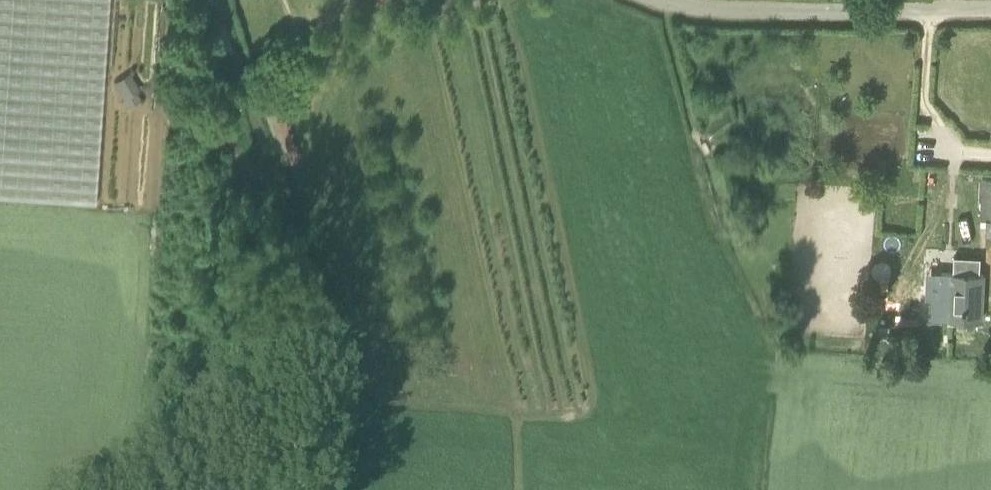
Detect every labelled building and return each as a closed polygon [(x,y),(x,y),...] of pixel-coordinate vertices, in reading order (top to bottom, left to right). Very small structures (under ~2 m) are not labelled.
[(111,0),(0,0),(0,198),(98,205),(111,0)] [(115,81),(129,106),(144,98),(131,73),(115,81)] [(283,105),(267,110),(283,159),(299,154),(283,105)] [(990,220),(990,179),(983,179),(981,220),(990,220)] [(981,321),(983,274),(941,273),(940,297),(950,298),(949,319),(981,321)]
